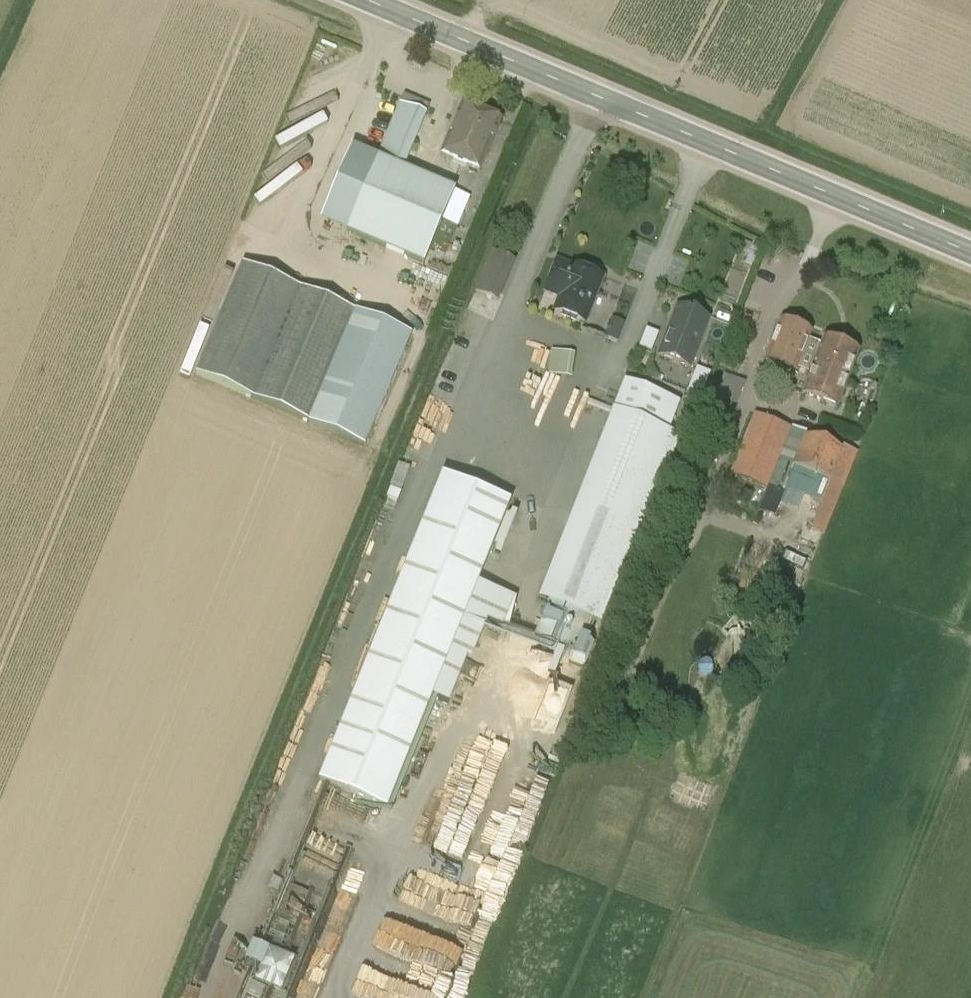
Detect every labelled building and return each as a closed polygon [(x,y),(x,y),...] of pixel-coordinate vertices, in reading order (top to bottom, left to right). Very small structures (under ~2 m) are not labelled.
[(332,130),(322,118),(347,99),(332,79),(306,100),(314,109),(293,125),(303,139),(281,156),(288,165),(332,130)] [(462,103),(441,154),(479,170),(500,119),(462,103)] [(424,263),(436,234),(456,184),(406,163),(425,115),(397,104),(346,231),(424,263)] [(477,290),(503,299),(517,258),(491,249),(477,290)] [(363,445),(410,334),(241,262),(194,373),(363,445)] [(560,297),(554,310),(585,322),(602,277),(572,266),(571,267),(556,262),(545,291),(560,297)] [(677,307),(658,355),(689,367),(708,319),(677,307)] [(809,341),(812,333),(782,322),(767,361),(797,372),(798,369),(809,374),(802,392),(836,405),(857,351),(823,338),(820,345),(809,341)] [(654,350),(661,331),(647,326),(641,346),(654,350)] [(550,373),(574,376),(577,351),(553,348),(550,373)] [(712,379),(707,377),(696,373),(694,372),(687,390),(704,397),(712,379)] [(677,402),(624,382),(612,410),(654,426),(657,418),(669,423),(677,402)] [(788,428),(755,414),(731,474),(764,487),(788,428)] [(851,453),(788,428),(764,487),(780,494),(784,485),(820,499),(808,528),(819,532),(851,453)] [(386,808),(466,608),(503,623),(513,598),(476,584),(509,502),(442,475),(319,781),(386,808)] [(544,616),(535,639),(537,653),(572,667),(585,633),(565,626),(566,625),(544,616)] [(457,680),(447,677),(438,699),(448,703),(457,680)] [(512,748),(483,736),(435,847),(464,859),(512,748)] [(535,777),(491,913),(506,918),(550,782),(535,777)] [(406,896),(428,905),(436,886),(415,877),(406,896)] [(237,931),(232,949),(244,953),(250,936),(237,931)] [(254,981),(281,992),(294,958),(252,942),(244,960),(260,967),(254,981)] [(412,986),(367,971),(358,997),(408,997),(412,986)]
